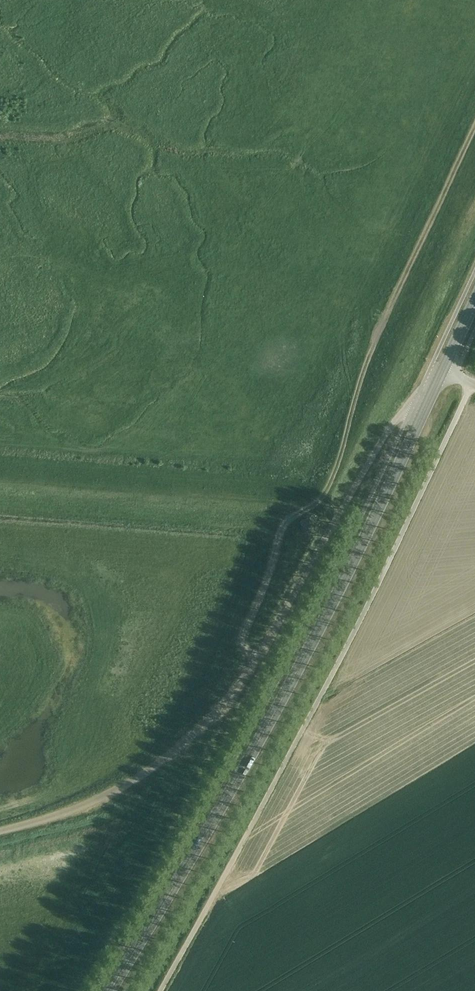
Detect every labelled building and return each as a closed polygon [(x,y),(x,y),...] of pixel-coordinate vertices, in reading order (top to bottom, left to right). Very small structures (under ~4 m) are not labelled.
[(307,519),(301,521),(303,527),(305,533),(307,532),(308,532),(308,530),(309,529),(308,526),(309,526),(310,525),(308,518),(307,519)]
